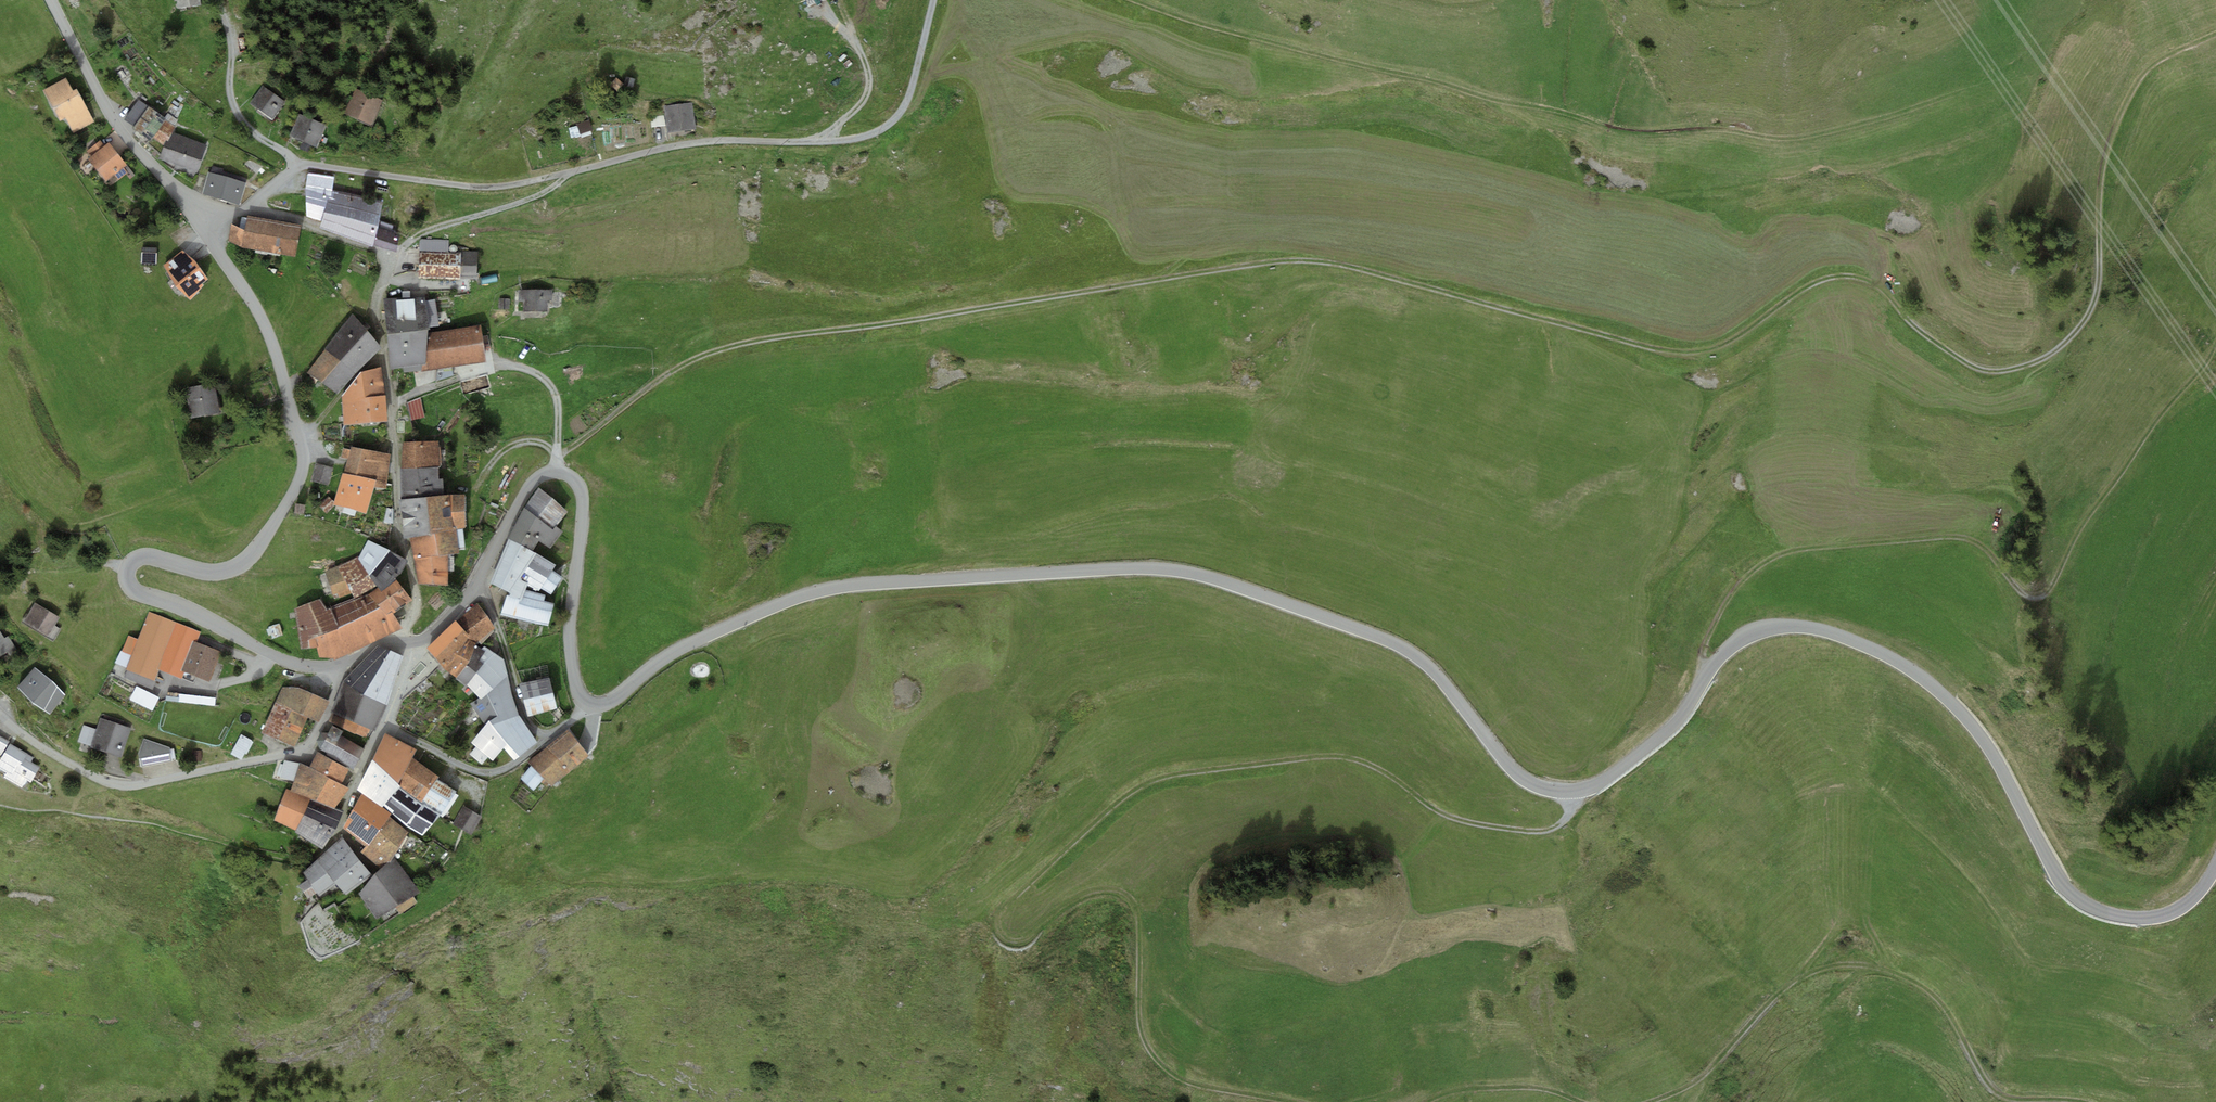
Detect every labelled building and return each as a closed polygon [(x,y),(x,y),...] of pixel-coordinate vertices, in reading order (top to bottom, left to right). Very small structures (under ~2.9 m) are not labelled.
[(628,76),(625,86),(634,88),(637,79),(628,76)] [(616,77),(610,85),(618,92),(625,84),(616,77)] [(73,90),(66,78),(44,90),(60,119),(65,117),(68,123),(90,112),(76,88),(73,90)] [(284,101),(263,86),(251,102),(272,117),(284,101)] [(383,100),(356,88),(345,112),(372,125),(383,100)] [(165,118),(138,100),(125,119),(134,126),(133,128),(150,140),(152,137),(165,118)] [(691,102),(665,106),(668,132),(695,128),(691,102)] [(95,121),(90,112),(68,123),(74,133),(95,121)] [(165,118),(152,137),(164,146),(170,130),(172,124),(176,119),(168,113),(165,118)] [(327,125),(300,114),(292,135),(304,140),(301,148),(310,151),(312,145),(317,148),(327,125)] [(589,119),(576,123),(580,134),(593,130),(589,119)] [(164,146),(160,158),(197,172),(207,144),(170,130),(164,146)] [(91,156),(105,145),(99,139),(86,151),(91,156)] [(91,156),(87,159),(106,181),(127,164),(109,142),(105,145),(91,156)] [(209,172),(203,195),(222,200),(229,177),(222,174),(224,167),(212,164),(210,172),(209,172)] [(322,216),(329,186),(332,174),(308,170),(305,184),(306,211),(322,216)] [(246,182),(229,177),(222,200),(240,205),(246,182)] [(322,216),(320,222),(372,239),(376,223),(382,199),(329,186),(322,216)] [(245,231),(242,248),(295,257),(301,225),(248,215),(245,231)] [(381,219),(379,224),(392,227),(394,222),(381,219)] [(231,223),(228,241),(242,248),(245,231),(231,223)] [(379,224),(376,223),(372,239),(396,245),(399,229),(392,227),(379,224)] [(420,238),(420,251),(448,252),(448,240),(420,238)] [(195,259),(183,251),(163,265),(176,286),(190,299),(204,285),(202,283),(208,279),(195,259)] [(420,251),(418,278),(459,280),(459,278),(460,253),(448,252),(420,251)] [(477,253),(460,253),(459,278),(476,278),(477,253)] [(552,290),(519,290),(518,301),(523,301),(523,311),(547,312),(547,300),(552,300),(552,290)] [(424,296),(384,298),(387,334),(428,329),(430,329),(424,296)] [(510,299),(500,299),(499,309),(509,309),(510,299)] [(324,349),(356,373),(381,347),(353,313),(324,349)] [(424,371),(486,362),(480,326),(428,332),(425,364),(424,371)] [(391,368),(425,364),(428,332),(428,329),(387,334),(391,368)] [(356,373),(324,349),(306,373),(336,394),(356,373)] [(342,399),(385,396),(381,367),(361,371),(341,397),(342,399)] [(215,383),(184,389),(190,418),(221,412),(215,383)] [(342,399),(344,424),(387,421),(385,396),(342,399)] [(420,398),(407,403),(412,421),(425,417),(420,398)] [(438,440),(403,442),(401,469),(439,467),(441,467),(438,440)] [(351,450),(348,459),(344,473),(376,480),(375,486),(386,488),(390,454),(351,446),(351,450)] [(351,450),(343,448),(341,457),(348,459),(351,450)] [(333,467),(316,462),(311,481),(328,486),(333,467)] [(401,469),(400,469),(402,499),(444,495),(443,478),(439,478),(439,467),(401,469)] [(375,486),(376,480),(344,473),(342,473),(333,504),(366,514),(375,486)] [(568,511),(538,487),(525,507),(553,530),(556,526),(568,511)] [(444,495),(402,499),(400,500),(404,537),(409,537),(454,529),(450,494),(444,495)] [(465,494),(450,494),(454,529),(456,529),(463,528),(465,528),(465,494)] [(327,498),(317,507),(324,514),(334,505),(327,498)] [(305,504),(295,503),(294,513),(304,514),(305,504)] [(392,523),(393,508),(384,507),(383,522),(392,523)] [(553,530),(525,507),(509,539),(533,551),(538,541),(550,549),(564,531),(556,526),(553,530)] [(466,549),(463,528),(456,529),(459,550),(466,549)] [(454,529),(409,537),(419,583),(448,585),(448,554),(459,553),(459,550),(456,529),(454,529)] [(533,551),(509,539),(491,583),(510,593),(509,596),(522,600),(526,589),(528,586),(529,583),(519,579),(537,553),(533,551)] [(386,589),(403,577),(412,560),(372,540),(363,557),(383,585),(386,589)] [(556,564),(537,553),(519,579),(529,583),(528,586),(539,591),(541,588),(551,594),(562,577),(552,570),(556,564)] [(363,557),(344,566),(356,593),(358,597),(383,585),(363,557)] [(329,572),(339,599),(356,593),(344,566),(329,572)] [(399,585),(378,599),(393,616),(413,604),(399,585)] [(545,594),(526,589),(522,600),(509,596),(506,596),(501,614),(549,626),(554,603),(543,601),(545,594)] [(345,659),(401,632),(393,616),(378,599),(371,592),(332,610),(324,599),(298,609),(303,649),(319,649),(324,658),(345,659)] [(34,603),(24,622),(48,635),(54,625),(59,616),(34,603)] [(477,603),(455,620),(469,635),(477,643),(478,641),(481,644),(497,629),(477,603)] [(197,631),(149,612),(138,639),(128,635),(121,651),(132,656),(127,669),(154,680),(159,668),(178,676),(181,670),(193,640),(197,631)] [(427,648),(445,668),(469,635),(455,620),(427,648)] [(61,629),(54,625),(48,635),(55,639),(61,629)] [(282,633),(278,625),(270,628),(274,637),(282,633)] [(8,650),(11,656),(19,651),(9,635),(5,638),(0,631),(0,655),(8,650)] [(476,645),(477,643),(469,635),(445,668),(456,678),(470,660),(476,645)] [(193,640),(181,670),(209,681),(221,652),(193,640)] [(467,684),(494,652),(484,646),(482,648),(476,645),(470,660),(456,678),(466,686),(467,684)] [(378,646),(342,682),(363,695),(387,705),(402,656),(378,646)] [(467,684),(481,699),(509,675),(504,659),(494,652),(467,684)] [(35,667),(18,687),(33,702),(50,713),(65,695),(53,680),(35,667)] [(0,670),(0,690),(8,697),(18,687),(0,670)] [(509,675),(481,699),(471,705),(485,726),(518,715),(512,694),(509,675)] [(521,685),(529,715),(558,708),(550,677),(521,685)] [(375,732),(387,705),(363,695),(342,682),(331,711),(341,716),(370,729),(375,732)] [(282,687),(276,702),(308,717),(319,722),(329,700),(299,687),(282,687)] [(158,702),(150,699),(147,709),(155,711),(158,702)] [(276,702),(261,733),(295,746),(308,717),(276,702)] [(536,741),(518,715),(485,726),(471,743),(475,746),(469,753),(482,764),(488,757),(493,760),(504,748),(515,759),(536,741)] [(370,729),(341,716),(337,725),(366,738),(370,729)] [(132,729),(101,718),(97,729),(91,747),(122,758),(132,729)] [(77,742),(91,747),(97,729),(83,724),(77,742)] [(343,731),(332,725),(329,732),(321,732),(317,741),(320,750),(353,769),(365,749),(341,735),(343,731)] [(568,729),(546,747),(570,771),(589,755),(568,729)] [(384,733),(372,760),(398,784),(413,758),(417,750),(384,733)] [(254,741),(241,734),(231,754),(241,759),(244,753),(247,754),(254,741)] [(0,736),(0,755),(8,741),(0,736)] [(170,747),(144,738),(139,753),(140,766),(172,760),(170,749),(170,747)] [(10,743),(0,759),(0,769),(6,772),(4,777),(21,787),(22,785),(25,786),(28,780),(31,782),(40,766),(32,762),(34,757),(10,743)] [(546,747),(527,762),(531,765),(544,778),(552,787),(570,771),(546,747)] [(201,750),(193,751),(194,761),(202,760),(201,750)] [(349,769),(318,751),(309,767),(342,784),(349,769)] [(401,786),(422,802),(423,800),(437,779),(439,776),(413,758),(398,784),(401,786)] [(300,763),(284,760),(279,779),(293,782),(300,763)] [(384,805),(401,786),(398,784),(372,760),(356,790),(382,808),(384,805)] [(310,798),(336,807),(350,788),(342,784),(309,767),(300,763),(293,782),(290,790),(310,798)] [(531,765),(521,779),(533,791),(544,778),(531,765)] [(456,791),(437,779),(423,800),(442,812),(456,791)] [(422,802),(401,786),(384,805),(405,825),(422,836),(442,812),(423,800),(422,802)] [(290,790),(286,788),(274,820),(295,830),(310,798),(290,790)] [(391,814),(361,795),(344,828),(368,845),(379,830),(389,816),(391,814)] [(294,833),(322,849),(336,829),(344,810),(336,807),(310,798),(295,830),(294,833)] [(482,817),(463,806),(452,824),(472,835),(482,817)] [(379,830),(399,848),(407,831),(389,816),(379,830)] [(379,830),(368,845),(362,853),(377,866),(391,861),(399,848),(379,830)] [(316,893),(319,897),(336,884),(346,895),(372,875),(343,837),(303,873),(308,879),(316,893)] [(375,874),(359,895),(377,919),(396,907),(414,896),(420,893),(395,859),(375,874)] [(299,885),(307,899),(316,893),(308,879),(299,885)] [(414,896),(396,907),(400,914),(417,902),(414,896)] [(1122,950),(1109,951),(1111,964),(1124,962),(1122,950)]
